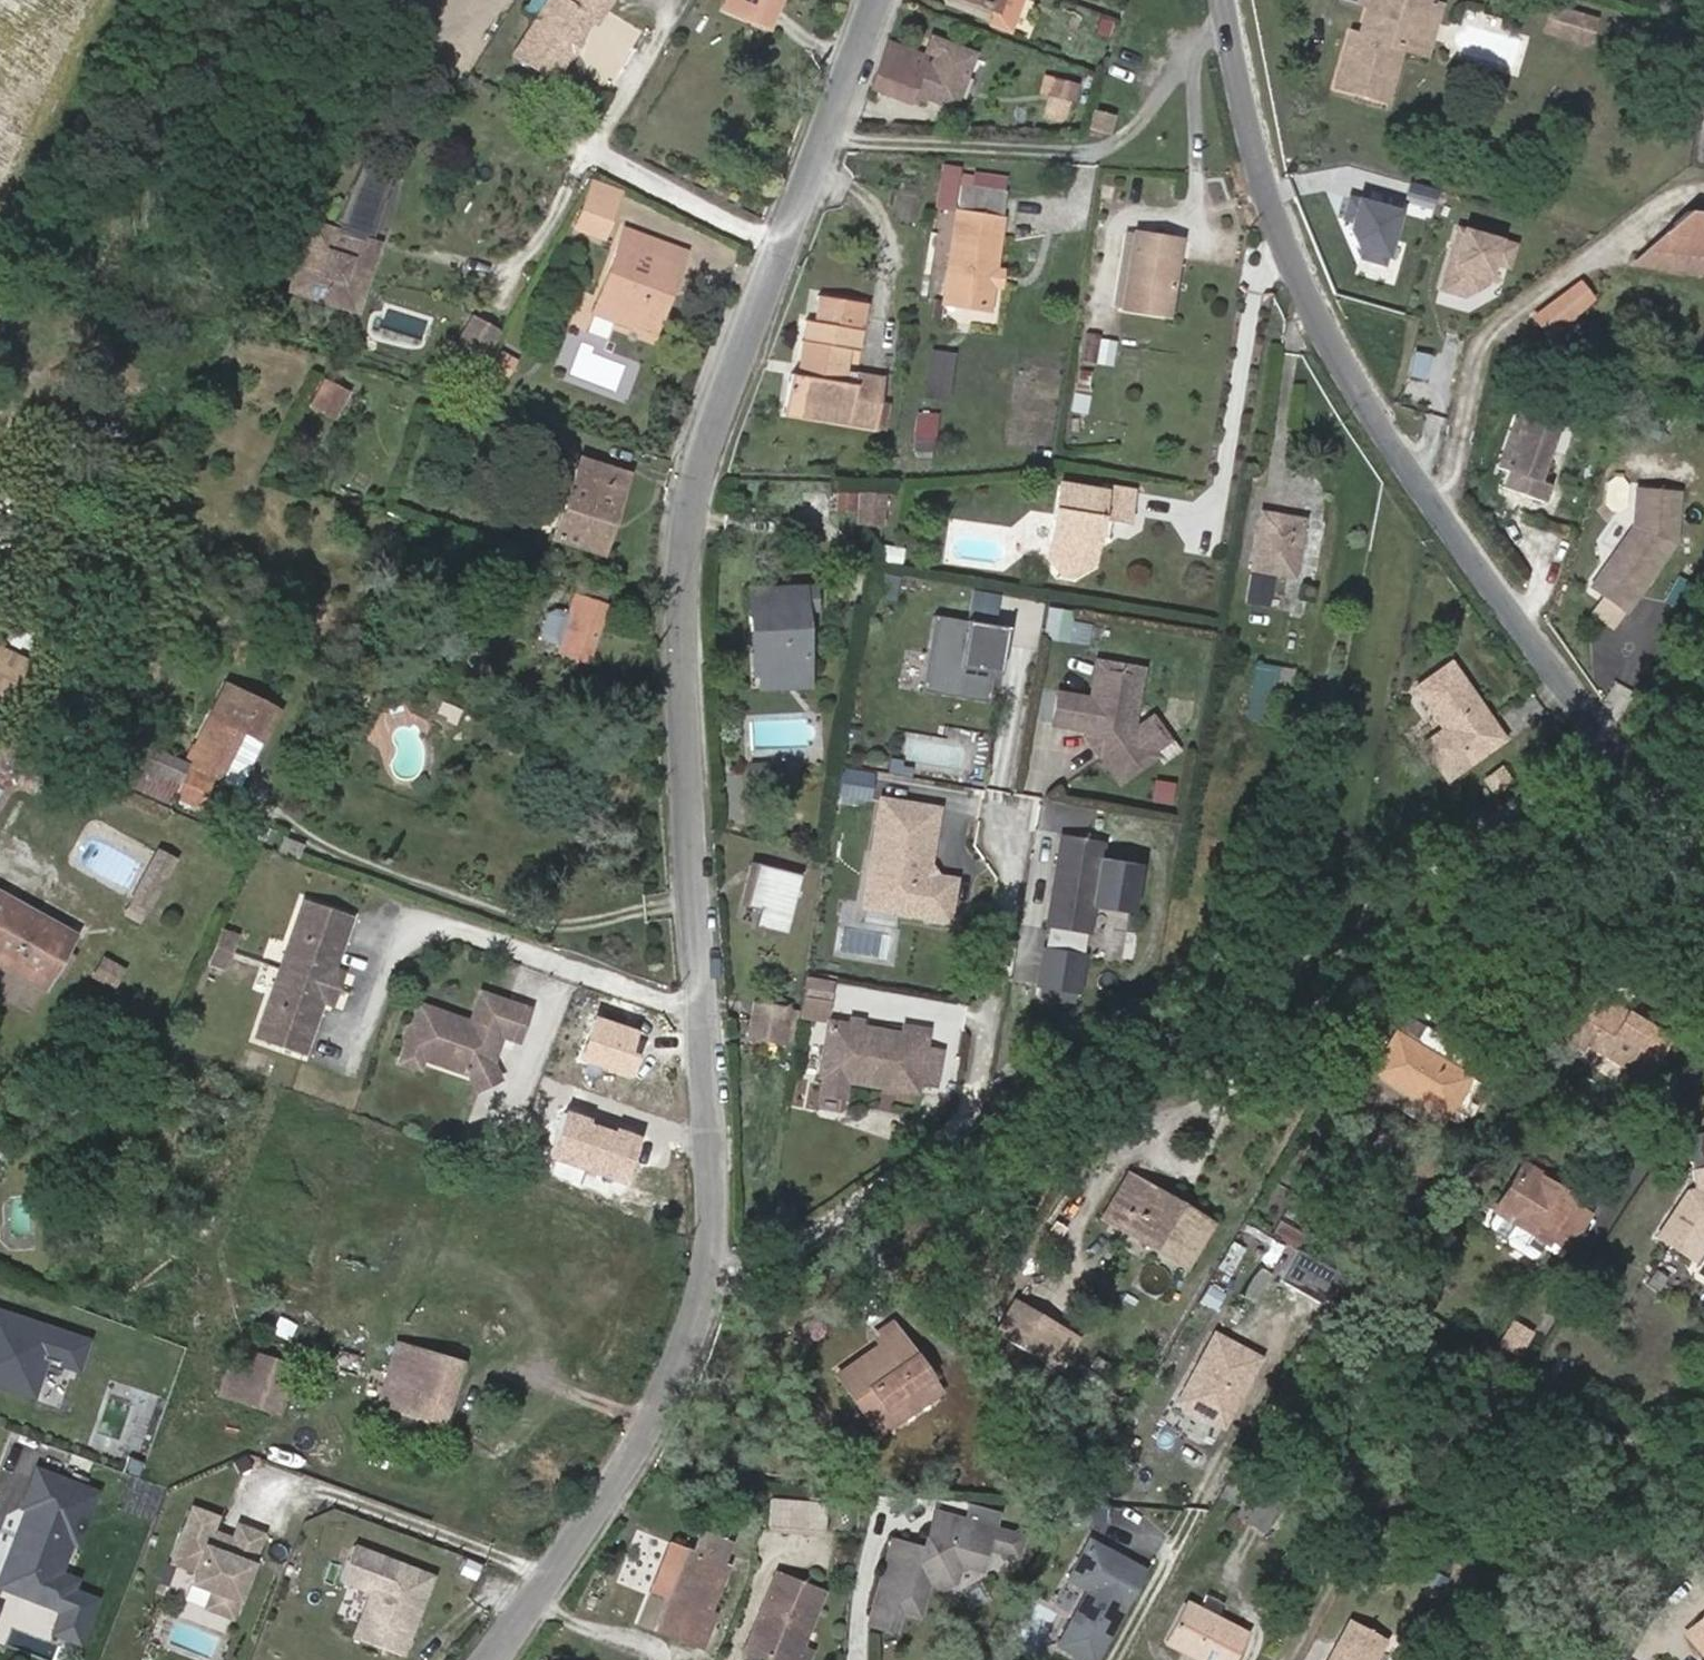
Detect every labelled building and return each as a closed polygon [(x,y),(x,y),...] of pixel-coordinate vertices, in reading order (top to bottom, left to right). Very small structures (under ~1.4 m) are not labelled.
[(550,79),(588,21),(592,24),(602,10),(608,0),(559,0),(558,1),(557,0),(548,0),(511,55),(550,79)] [(725,10),(768,28),(780,0),(729,0),(725,10)] [(995,10),(998,0),(968,0),(995,10)] [(995,10),(990,22),(1009,28),(1019,0),(998,0),(995,10)] [(1342,89),(1390,103),(1404,52),(1413,54),(1428,3),(1418,0),(1347,0),(1347,1),(1374,8),(1366,38),(1357,36),(1342,89)] [(1428,3),(1413,54),(1430,58),(1444,8),(1428,3)] [(1565,30),(1563,39),(1587,46),(1593,20),(1552,8),(1547,25),(1565,30)] [(1565,30),(1547,25),(1545,35),(1563,39),(1565,30)] [(925,58),(887,44),(870,88),(910,103),(914,94),(952,108),(972,55),(931,40),(926,54),(935,58),(932,65),(923,62),(925,58)] [(1095,112),(1090,129),(1107,134),(1112,116),(1095,112)] [(311,227),(293,284),(351,302),(368,244),(362,243),(364,236),(368,237),(380,200),(389,180),(360,167),(333,224),(338,227),(336,235),(311,227)] [(395,180),(390,177),(389,180),(380,200),(385,203),(395,180)] [(1435,190),(1408,182),(1403,200),(1430,207),(1435,190)] [(590,186),(573,231),(600,239),(615,194),(590,186)] [(1397,210),(1347,196),(1341,217),(1349,220),(1347,228),(1360,253),(1383,259),(1397,210)] [(1694,206),(1674,225),(1671,248),(1703,252),(1703,207),(1694,206)] [(988,309),(992,284),(988,284),(990,271),(993,272),(1001,216),(957,210),(943,302),(988,309)] [(1674,225),(1637,258),(1703,266),(1703,252),(1671,248),(1674,225)] [(1512,246),(1455,229),(1438,290),(1461,296),(1483,285),(1489,263),(1505,268),(1512,246)] [(628,333),(630,328),(632,322),(652,329),(658,309),(654,308),(669,268),(678,271),(684,254),(625,231),(591,320),(614,328),(628,333)] [(1123,309),(1168,316),(1179,242),(1134,235),(1123,309)] [(351,302),(293,284),(291,292),(355,311),(375,247),(368,244),(351,302)] [(988,284),(992,284),(998,285),(1000,273),(993,272),(990,271),(988,284)] [(1581,287),(1535,317),(1545,334),(1592,303),(1581,287)] [(883,380),(852,375),(850,390),(832,387),(835,373),(838,359),(855,361),(864,305),(821,298),(816,322),(810,321),(799,378),(791,377),(785,402),(786,402),(842,411),(859,413),(858,422),(875,424),(883,380)] [(497,333),(471,318),(447,359),(473,374),(497,333)] [(632,322),(630,328),(649,335),(650,332),(652,329),(632,322)] [(1087,335),(1082,360),(1094,363),(1099,337),(1087,335)] [(950,396),(954,349),(930,347),(926,394),(950,396)] [(1413,359),(1409,380),(1422,383),(1426,362),(1413,359)] [(499,361),(489,376),(504,385),(513,369),(499,361)] [(850,390),(852,375),(835,373),(832,387),(850,390)] [(327,383),(314,408),(334,418),(347,393),(327,383)] [(1078,389),(1073,411),(1087,413),(1090,391),(1078,389)] [(842,411),(786,402),(784,410),(858,422),(859,413),(842,411)] [(1558,421),(1515,407),(1495,465),(1507,469),(1502,485),(1544,499),(1549,483),(1538,479),(1558,421)] [(579,459),(552,538),(605,556),(631,475),(579,459)] [(1678,488),(1636,485),(1633,524),(1592,584),(1627,608),(1674,539),(1678,488)] [(1089,564),(1090,565),(1101,492),(1060,486),(1055,514),(1048,557),(1049,557),(1089,564)] [(1101,492),(1090,565),(1092,565),(1096,536),(1099,519),(1109,521),(1127,524),(1132,491),(1102,486),(1101,492)] [(1261,513),(1252,569),(1291,575),(1301,520),(1261,513)] [(1099,519),(1096,536),(1106,537),(1109,521),(1099,519)] [(1089,564),(1049,557),(1058,579),(1077,582),(1087,568),(1089,564)] [(763,676),(809,673),(806,610),(818,609),(816,586),(749,590),(752,634),(761,633),(763,676)] [(560,651),(587,660),(605,608),(574,597),(569,613),(555,608),(547,612),(541,632),(544,638),(562,644),(560,651)] [(931,608),(918,683),(992,695),(1001,637),(960,629),(963,614),(931,608)] [(1051,609),(1047,636),(1088,643),(1090,626),(1068,622),(1070,612),(1051,609)] [(963,614),(960,629),(1001,637),(1004,621),(963,614)] [(761,633),(752,634),(754,677),(758,677),(759,689),(810,685),(809,673),(763,676),(761,633)] [(896,676),(917,680),(923,656),(902,652),(896,676)] [(4,704),(22,664),(0,653),(0,702),(4,704)] [(1058,692),(1053,722),(1087,727),(1086,734),(1093,735),(1102,748),(1101,756),(1115,776),(1124,778),(1151,760),(1153,751),(1138,729),(1133,722),(1142,668),(1098,661),(1091,698),(1058,692)] [(1256,663),(1247,717),(1269,721),(1274,696),(1290,697),(1295,669),(1256,663)] [(1444,729),(1425,743),(1450,776),(1502,737),(1453,664),(1417,689),(1444,729)] [(227,686),(189,766),(231,785),(253,740),(261,744),(277,709),(227,686)] [(6,716),(0,732),(29,743),(36,727),(6,716)] [(1154,719),(1138,729),(1153,751),(1169,740),(1154,719)] [(1093,735),(1086,734),(1101,756),(1102,748),(1093,735)] [(116,736),(98,776),(169,807),(186,767),(116,736)] [(3,780),(81,813),(91,794),(0,754),(0,785),(3,780)] [(902,761),(891,759),(889,770),(900,772),(902,761)] [(1501,763),(1485,774),(1497,790),(1512,778),(1501,763)] [(754,770),(755,787),(785,785),(783,768),(754,770)] [(844,794),(871,798),(875,776),(847,772),(844,794)] [(1106,836),(1110,809),(1059,801),(1055,828),(1106,836)] [(888,803),(879,852),(885,853),(881,875),(888,884),(883,908),(950,920),(957,883),(940,880),(936,873),(930,872),(941,812),(888,803)] [(1063,836),(1048,923),(1088,930),(1093,904),(1130,910),(1137,866),(1100,859),(1103,843),(1063,836)] [(282,838),(277,853),(297,859),(302,845),(282,838)] [(869,906),(883,908),(888,884),(881,875),(885,853),(879,852),(869,906)] [(159,854),(125,916),(135,922),(145,905),(148,907),(173,861),(159,854)] [(762,907),(756,927),(784,934),(800,875),(758,865),(748,903),(762,907)] [(65,951),(75,934),(0,893),(0,952),(50,979),(53,973),(65,951)] [(275,970),(337,990),(341,976),(330,971),(348,920),(299,902),(275,970)] [(209,958),(223,963),(235,930),(221,925),(209,958)] [(1038,983),(1078,990),(1084,955),(1044,948),(1038,983)] [(65,951),(53,973),(65,979),(76,957),(65,951)] [(44,989),(50,979),(0,952),(0,965),(44,989)] [(93,976),(117,988),(126,970),(103,958),(93,976)] [(337,990),(275,970),(250,1041),(299,1058),(318,1005),(330,1009),(337,990)] [(813,976),(809,995),(833,999),(837,980),(813,976)] [(462,1023),(411,1006),(404,1026),(400,1028),(396,1040),(399,1043),(392,1063),(411,1070),(415,1059),(461,1075),(483,1064),(489,1049),(485,1042),(488,1033),(507,1040),(517,1008),(472,994),(462,1023)] [(1588,1045),(1649,1081),(1672,1040),(1596,996),(1569,1042),(1585,1051),(1588,1045)] [(751,1031),(781,1036),(786,1007),(755,1002),(750,1031),(751,1031)] [(634,1030),(591,1017),(578,1059),(627,1074),(633,1054),(628,1053),(634,1030)] [(863,1024),(854,1023),(853,1029),(852,1033),(861,1034),(862,1030),(863,1024)] [(853,1029),(831,1025),(822,1078),(826,1079),(848,1083),(919,1094),(921,1084),(926,1051),(929,1033),(906,1029),(905,1037),(862,1030),(861,1034),(852,1033),(853,1029)] [(1396,1030),(1370,1073),(1447,1120),(1473,1076),(1469,1074),(1475,1063),(1474,1055),(1431,1029),(1423,1031),(1416,1043),(1396,1030)] [(781,1036),(751,1031),(748,1046),(780,1051),(782,1037),(781,1036)] [(926,1051),(921,1084),(937,1087),(942,1054),(926,1051)] [(483,1064),(461,1075),(469,1089),(491,1079),(483,1064)] [(848,1083),(826,1079),(824,1095),(846,1099),(848,1083)] [(560,1111),(543,1159),(620,1185),(637,1138),(560,1111)] [(1574,1199),(1521,1168),(1495,1213),(1496,1214),(1492,1221),(1493,1227),(1504,1234),(1506,1240),(1535,1257),(1541,1255),(1546,1247),(1551,1238),(1566,1247),(1569,1249),(1589,1215),(1571,1205),(1574,1199)] [(1656,1238),(1687,1259),(1703,1235),(1703,1172),(1694,1173),(1696,1194),(1686,1194),(1656,1238)] [(1103,1218),(1185,1268),(1211,1224),(1129,1174),(1103,1218)] [(1551,1238),(1546,1247),(1560,1255),(1566,1247),(1551,1238)] [(1302,1286),(1318,1259),(1295,1246),(1280,1273),(1302,1286)] [(1000,1335),(1047,1362),(1062,1335),(1016,1308),(1000,1335)] [(0,1312),(0,1391),(36,1403),(48,1366),(80,1376),(91,1341),(0,1312)] [(842,1382),(877,1431),(937,1389),(892,1323),(874,1335),(881,1345),(886,1352),(842,1382)] [(1497,1346),(1516,1357),(1528,1336),(1510,1325),(1497,1346)] [(1177,1403),(1223,1428),(1243,1391),(1240,1389),(1243,1384),(1248,1383),(1261,1359),(1215,1334),(1177,1403)] [(341,1336),(330,1370),(357,1378),(367,1343),(341,1336)] [(396,1345),(379,1403),(444,1423),(462,1363),(396,1345)] [(886,1352),(881,1345),(837,1376),(842,1382),(886,1352)] [(219,1395),(274,1414),(290,1368),(234,1349),(219,1395)] [(1068,1397),(1074,1387),(1059,1378),(1054,1389),(1068,1397)] [(1235,1514),(1249,1522),(1264,1530),(1294,1473),(1265,1458),(1235,1514)] [(36,1471),(21,1508),(26,1510),(19,1529),(24,1531),(18,1547),(12,1545),(0,1576),(0,1587),(61,1611),(52,1634),(76,1643),(92,1602),(69,1592),(73,1582),(56,1575),(69,1543),(74,1545),(94,1495),(36,1471)] [(773,1500),(770,1524),(821,1528),(823,1504),(773,1500)] [(205,1609),(231,1619),(262,1535),(237,1526),(232,1540),(230,1544),(217,1539),(218,1535),(211,1532),(216,1518),(191,1509),(171,1564),(194,1572),(190,1584),(211,1592),(205,1609)] [(1000,1537),(1001,1534),(933,1514),(922,1549),(916,1548),(915,1554),(904,1550),(906,1545),(891,1540),(865,1624),(890,1632),(896,1611),(915,1616),(925,1584),(941,1589),(953,1584),(957,1566),(977,1572),(983,1550),(995,1554),(1000,1537)] [(1244,1532),(1249,1522),(1235,1514),(1230,1524),(1244,1532)] [(685,1549),(653,1626),(698,1645),(711,1615),(705,1613),(725,1564),(719,1562),(727,1542),(700,1531),(691,1551),(685,1549)] [(1019,1539),(1001,1534),(1000,1537),(995,1554),(1013,1559),(1019,1539)] [(232,1540),(218,1535),(217,1539),(230,1544),(232,1540)] [(1068,1579),(1088,1590),(1058,1645),(1085,1659),(1096,1659),(1145,1571),(1089,1540),(1068,1579)] [(915,1554),(916,1548),(906,1545),(904,1550),(915,1554)] [(1370,1545),(1362,1551),(1380,1560),(1383,1553),(1370,1545)] [(432,1577),(353,1547),(339,1581),(371,1593),(353,1638),(401,1656),(432,1577)] [(800,1649),(823,1593),(778,1574),(747,1650),(771,1659),(780,1659),(787,1644),(800,1649)] [(1204,1659),(1234,1659),(1247,1635),(1185,1602),(1165,1640),(1204,1659)] [(1686,1634),(1703,1654),(1703,1619),(1686,1634)] [(1389,1642),(1354,1622),(1332,1659),(1379,1659),(1389,1642)] [(800,1649),(787,1644),(780,1659),(807,1659),(810,1654),(800,1649)]
